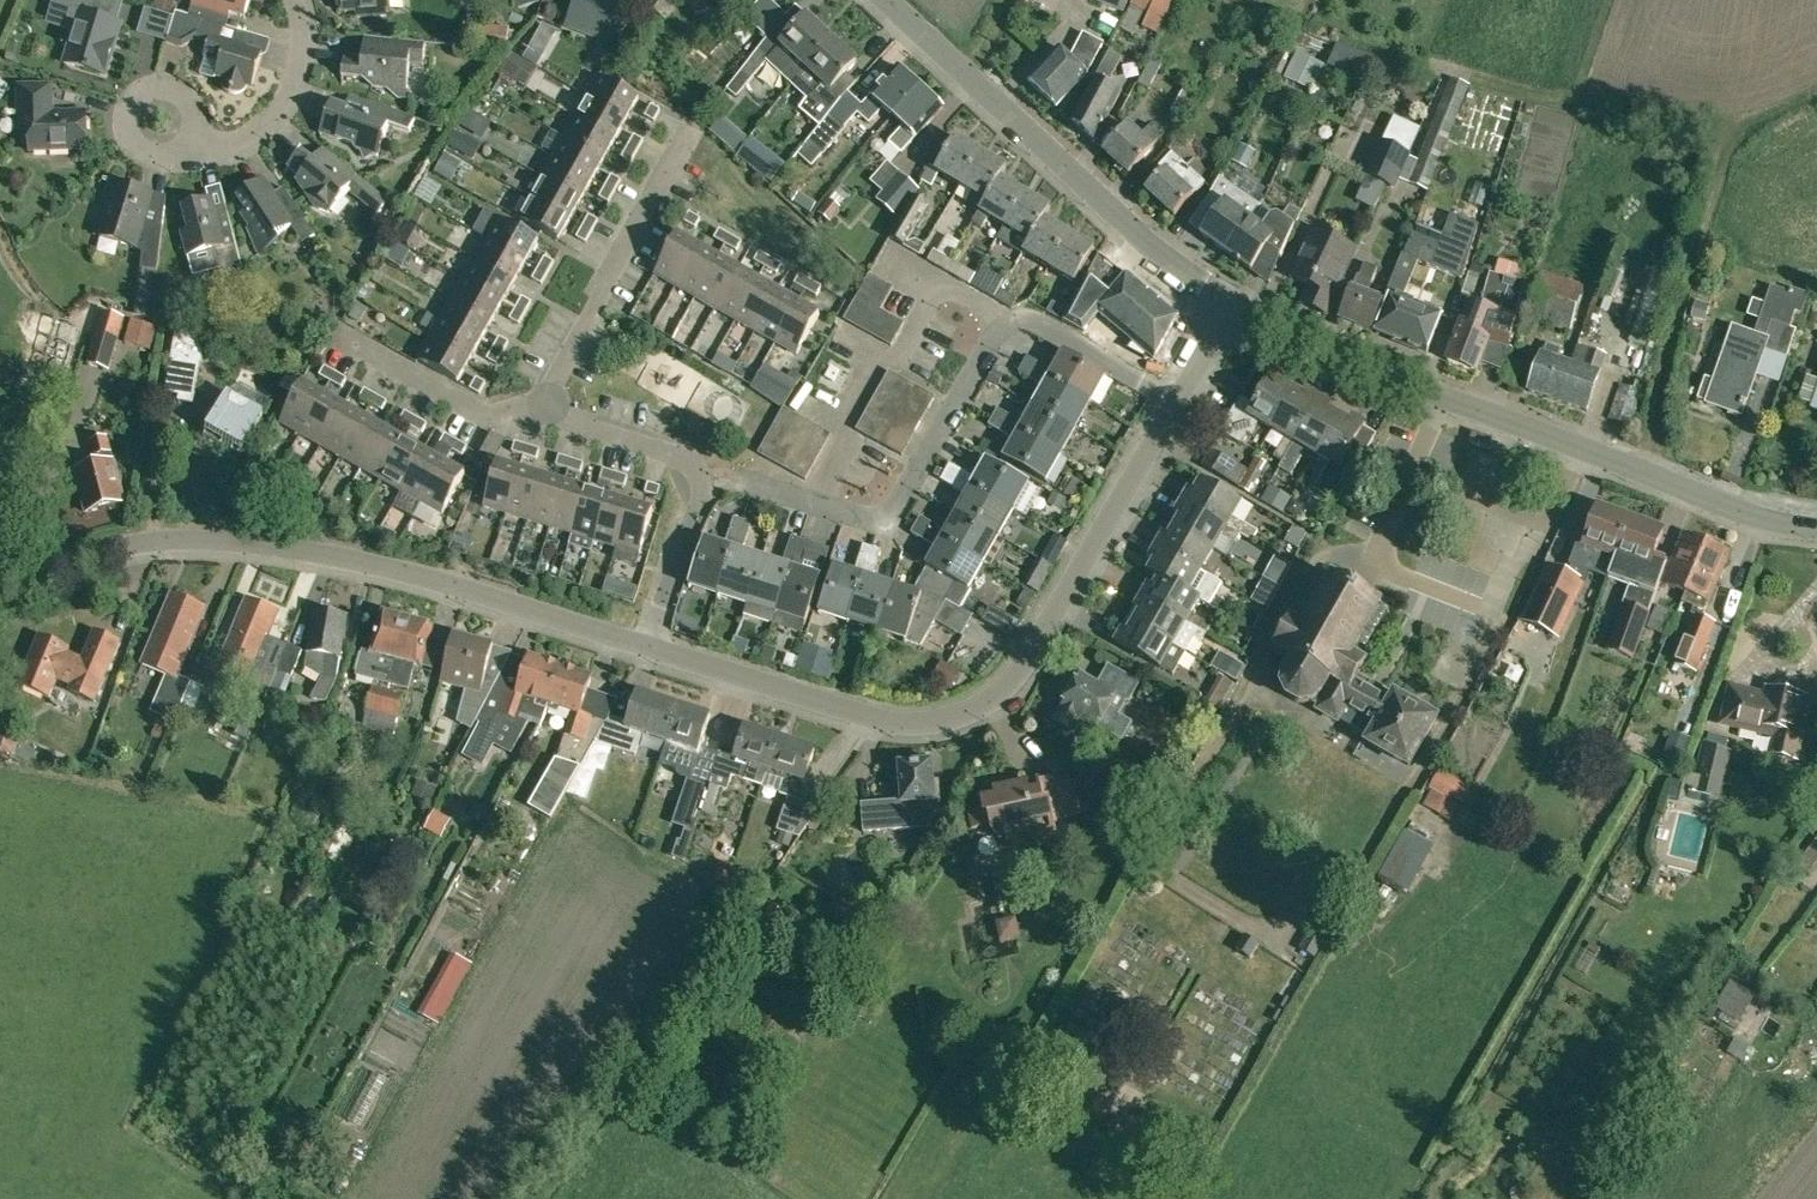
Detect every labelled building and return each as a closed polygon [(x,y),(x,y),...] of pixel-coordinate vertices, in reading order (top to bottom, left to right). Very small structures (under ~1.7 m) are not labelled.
[(78,13),(64,65),(105,77),(120,24),(91,16),(95,0),(55,0),(52,6),(78,13)] [(190,16),(222,26),(225,13),(244,18),(249,0),(195,0),(190,16)] [(384,11),(388,10),(388,0),(342,0),(343,13),(356,12),(356,18),(384,16),(384,11)] [(517,8),(540,2),(539,0),(514,0),(517,8)] [(601,0),(594,0),(591,7),(575,1),(566,25),(614,44),(627,10),(601,0)] [(745,17),(768,38),(787,16),(788,16),(771,0),(761,0),(745,17)] [(1129,0),(1101,0),(1125,9),(1129,0)] [(1131,5),(1143,11),(1163,20),(1173,0),(1133,0),(1131,5)] [(1131,5),(1120,28),(1132,34),(1143,11),(1131,5)] [(222,26),(190,16),(175,11),(165,44),(181,48),(195,39),(207,43),(203,57),(220,61),(215,75),(223,77),(222,83),(222,87),(223,90),(226,93),(229,94),(232,95),(236,95),(240,94),(243,91),(245,89),(247,85),(252,86),(262,53),(242,47),(247,33),(222,26)] [(779,76),(789,86),(792,83),(832,39),(808,16),(807,15),(797,25),(787,16),(768,38),(759,48),(736,76),(747,85),(768,57),(779,45),(793,58),(785,69),(779,76)] [(513,25),(489,23),(487,44),(510,47),(513,25)] [(734,37),(744,46),(751,37),(741,28),(734,37)] [(1057,107),(1073,89),(1087,74),(1103,43),(1083,33),(1070,58),(1058,48),(1028,80),(1057,107)] [(1298,34),(1295,45),(1320,52),(1323,42),(1298,34)] [(397,98),(406,99),(410,63),(423,65),(425,43),(364,37),(362,57),(344,55),(342,78),(361,80),(373,87),(386,88),(397,98)] [(802,114),(818,128),(826,118),(828,117),(848,92),(843,88),(849,81),(844,76),(858,62),(857,61),(856,61),(832,39),(792,83),(809,99),(800,113),(802,114)] [(1344,74),(1354,51),(1337,45),(1327,66),(1344,74)] [(1095,140),(1104,123),(1120,92),(1107,85),(1121,59),(1109,53),(1073,120),(1072,121),(1094,141),(1095,141),(1095,140)] [(1284,77),(1309,91),(1321,70),(1295,56),(1284,77)] [(1148,57),(1135,82),(1147,88),(1160,63),(1148,57)] [(881,109),(891,118),(920,87),(898,66),(881,85),(870,95),(871,96),(855,114),(867,124),(881,109)] [(503,84),(509,87),(513,79),(498,70),(488,89),(497,94),(503,84)] [(585,96),(625,118),(636,98),(596,76),(585,96)] [(1427,190),(1453,125),(1469,84),(1450,77),(1408,182),(1427,190)] [(900,153),(927,125),(943,109),(920,87),(891,118),(903,129),(889,144),(900,153)] [(1182,118),(1195,93),(1183,87),(1170,112),(1182,118)] [(49,89),(48,89),(48,92),(20,93),(20,90),(19,90),(21,137),(29,137),(29,152),(86,150),(84,114),(51,115),(49,89)] [(415,118),(400,112),(351,94),(346,109),(330,103),(319,133),(353,145),(355,149),(360,151),(364,159),(373,155),(377,157),(389,124),(410,132),(415,118)] [(585,96),(574,116),(614,139),(625,118),(585,96)] [(643,116),(652,121),(659,110),(649,104),(643,116)] [(1394,187),(1421,127),(1393,115),(1381,140),(1379,139),(1364,173),(1394,187)] [(574,116),(562,137),(602,159),(614,139),(574,116)] [(826,118),(818,128),(797,156),(810,168),(821,156),(822,157),(844,130),(842,128),(828,117),(826,118)] [(1130,174),(1146,156),(1164,136),(1158,131),(1161,128),(1154,121),(1140,137),(1128,126),(1121,133),(1105,151),(1130,174)] [(447,144),(461,151),(469,137),(455,130),(447,144)] [(635,151),(641,141),(632,136),(626,146),(635,151)] [(551,157),(591,179),(602,159),(562,137),(551,157)] [(956,137),(943,157),(935,170),(960,185),(981,152),(965,143),(966,142),(956,137)] [(1241,144),(1232,161),(1248,169),(1257,152),(1241,144)] [(635,151),(626,146),(620,157),(629,162),(635,151)] [(398,211),(387,203),(323,149),(313,161),(301,152),(287,169),(299,178),(298,180),(307,194),(306,195),(315,210),(316,208),(328,214),(347,191),(368,208),(362,215),(371,223),(381,210),(386,214),(388,212),(393,217),(398,211)] [(986,200),(999,180),(1001,178),(1007,168),(990,158),(991,158),(981,152),(960,185),(986,200)] [(1174,152),(1160,166),(1156,169),(1161,174),(1146,189),(1175,216),(1206,182),(1174,152)] [(461,162),(444,153),(434,172),(451,182),(461,162)] [(755,173),(759,176),(770,185),(784,166),(769,154),(755,173)] [(551,157),(540,177),(580,200),(591,179),(551,157)] [(896,215),(919,189),(901,172),(877,199),(896,215)] [(610,176),(604,186),(613,192),(619,181),(610,176)] [(540,177),(528,198),(569,220),(580,200),(540,177)] [(1010,183),(1001,178),(999,180),(986,200),(972,223),(981,228),(988,216),(1005,226),(1025,193),(1009,183),(1010,183)] [(1258,207),(1234,189),(1222,180),(1210,197),(1222,205),(1215,215),(1201,234),(1226,252),(1258,207)] [(314,236),(283,190),(272,197),(261,181),(236,197),(246,212),(241,215),(245,230),(249,227),(256,251),(277,244),(275,236),(291,225),(303,243),(314,236)] [(144,220),(151,194),(108,183),(98,211),(105,213),(98,239),(143,251),(141,270),(157,272),(163,225),(144,220)] [(613,192),(604,186),(598,197),(607,202),(613,192)] [(791,205),(809,215),(817,202),(799,191),(791,205)] [(829,222),(846,201),(834,192),(825,203),(825,204),(818,213),(829,222)] [(1030,241),(1043,221),(1045,218),(1051,209),(1025,193),(1005,226),(1030,241)] [(557,241),(569,220),(528,198),(517,219),(557,241)] [(226,206),(217,209),(212,210),(209,200),(181,207),(188,233),(181,234),(188,258),(215,251),(224,284),(245,278),(226,206)] [(924,247),(904,236),(921,207),(913,202),(890,240),(918,256),(924,247)] [(1258,207),(1226,252),(1252,270),(1269,282),(1301,214),(1289,205),(1282,217),(1277,214),(1270,215),(1258,207)] [(414,207),(408,219),(418,224),(424,212),(414,207)] [(525,261),(537,240),(485,211),(473,232),(485,238),(525,261)] [(582,226),(591,231),(597,220),(588,214),(582,226)] [(698,219),(689,214),(683,223),(693,229),(698,219)] [(1418,260),(1461,277),(1477,225),(1450,215),(1442,236),(1414,225),(1403,253),(1418,260)] [(1024,251),(1049,267),(1069,233),(1053,224),(1054,223),(1053,223),(1045,218),(1043,221),(1030,241),(1024,251)] [(397,238),(409,244),(417,228),(405,221),(397,238)] [(585,242),(586,239),(591,231),(582,226),(576,237),(585,242)] [(713,240),(723,246),(728,236),(718,230),(713,240)] [(1311,286),(1307,294),(1304,301),(1303,302),(1327,314),(1338,292),(1342,282),(1341,282),(1355,251),(1312,231),(1303,251),(1305,252),(1301,262),(1293,278),(1311,286)] [(1079,239),(1078,238),(1069,233),(1049,267),(1075,283),(1076,280),(1083,284),(1099,255),(1094,251),(1095,249),(1078,239),(1079,239)] [(739,242),(728,236),(723,246),(734,252),(739,242)] [(674,289),(697,248),(677,237),(654,278),(674,289)] [(928,262),(944,271),(949,262),(959,245),(946,237),(936,254),(933,253),(928,262)] [(485,238),(474,259),(514,281),(525,261),(485,238)] [(395,265),(404,248),(391,241),(382,258),(395,265)] [(717,260),(697,248),(674,289),(694,300),(717,260)] [(1387,293),(1392,295),(1376,333),(1401,343),(1417,305),(1403,299),(1418,260),(1403,253),(1387,293)] [(764,269),(769,260),(759,254),(754,263),(764,269)] [(1100,254),(1099,255),(1083,284),(1068,312),(1062,322),(1117,352),(1129,338),(1154,359),(1176,320),(1175,320),(1174,314),(1174,313),(1129,275),(1127,277),(1100,254)] [(544,257),(538,267),(547,272),(553,262),(544,257)] [(474,259),(463,279),(503,301),(514,281),(474,259)] [(737,271),(717,260),(694,300),(714,311),(737,271)] [(779,265),(769,260),(764,269),(774,275),(779,265)] [(1359,276),(1357,275),(1349,297),(1341,320),(1372,332),(1380,309),(1384,300),(1368,293),(1377,269),(1364,264),(1359,276)] [(542,283),(547,272),(538,267),(532,278),(542,283)] [(952,276),(968,285),(973,276),(957,267),(952,276)] [(758,282),(737,271),(714,311),(735,323),(758,282)] [(1480,275),(1468,271),(1462,292),(1473,296),(1480,275)] [(1569,331),(1584,286),(1541,272),(1526,317),(1569,331)] [(1477,371),(1480,360),(1488,341),(1506,347),(1516,316),(1511,315),(1521,284),(1490,274),(1480,305),(1477,304),(1471,324),(1462,320),(1461,321),(1462,321),(1461,322),(1447,360),(1476,372),(1477,371)] [(869,275),(856,298),(868,304),(880,282),(869,275)] [(809,282),(799,276),(793,286),(804,292),(809,282)] [(463,279),(451,299),(491,322),(503,301),(463,279)] [(978,291),(994,300),(1000,291),(983,281),(978,291)] [(778,294),(758,282),(735,323),(755,334),(778,294)] [(819,288),(809,282),(804,292),(814,297),(819,288)] [(880,311),(892,289),(880,282),(868,304),(880,311)] [(1796,312),(1801,314),(1808,296),(1791,290),(1790,292),(1770,286),(1764,303),(1752,299),(1747,315),(1759,319),(1752,336),(1733,329),(1715,380),(1706,377),(1699,398),(1698,398),(1698,399),(1740,414),(1748,394),(1746,393),(1762,352),(1785,361),(1796,331),(1790,329),(1796,312)] [(358,297),(363,300),(367,292),(363,289),(358,297)] [(1016,300),(1000,291),(994,300),(1010,309),(1016,300)] [(778,294),(755,334),(776,345),(798,305),(778,294)] [(521,297),(516,308),(525,313),(531,302),(521,297)] [(843,321),(854,327),(868,304),(856,298),(843,321)] [(491,322),(451,299),(440,320),(480,342),(491,322)] [(1695,300),(1690,317),(1706,321),(1711,304),(1695,300)] [(356,303),(349,316),(359,322),(367,309),(356,303)] [(1046,313),(1062,322),(1068,312),(1051,303),(1046,313)] [(854,327),(866,334),(880,311),(868,304),(854,327)] [(818,316),(798,305),(776,345),(795,357),(818,316)] [(1426,353),(1442,315),(1417,305),(1401,343),(1426,353)] [(519,323),(525,313),(516,308),(510,318),(519,323)] [(124,316),(120,315),(105,310),(90,362),(109,368),(124,316)] [(866,334),(878,340),(891,317),(880,311),(866,334)] [(687,313),(674,336),(691,346),(704,323),(687,313)] [(904,324),(891,317),(878,340),(891,347),(904,324)] [(125,343),(151,350),(157,325),(131,318),(125,343)] [(440,320),(429,340),(469,362),(480,342),(440,320)] [(175,332),(170,365),(183,367),(184,362),(199,363),(201,358),(199,357),(203,347),(205,347),(207,343),(175,332)] [(274,335),(262,342),(268,353),(280,346),(274,335)] [(499,338),(493,348),(502,354),(508,343),(499,338)] [(458,381),(469,362),(429,340),(417,361),(457,383),(458,381)] [(646,375),(693,398),(710,365),(663,342),(646,375)] [(1542,352),(1536,368),(1529,391),(1557,401),(1569,362),(1558,358),(1562,347),(1548,342),(1544,353),(1542,352)] [(1569,362),(1557,401),(1587,411),(1595,388),(1607,355),(1577,345),(1571,363),(1569,362)] [(487,359),(496,364),(502,354),(493,348),(487,359)] [(1039,376),(1091,405),(1106,377),(1061,352),(1050,371),(1044,368),(1039,376)] [(1016,373),(1027,379),(1035,363),(1025,357),(1016,373)] [(1044,368),(1035,363),(1027,379),(1041,387),(1031,405),(1077,430),(1091,405),(1039,376),(1044,368)] [(318,377),(329,383),(334,373),(323,368),(318,377)] [(987,379),(998,386),(1004,375),(993,368),(987,379)] [(881,383),(904,396),(911,384),(888,371),(881,383)] [(1273,429),(1295,390),(1284,383),(1287,378),(1275,371),(1254,406),(1241,398),(1222,431),(1242,442),(1248,431),(1251,433),(1258,420),(1273,429)] [(178,394),(177,402),(190,404),(195,374),(182,372),(178,394)] [(287,373),(280,387),(291,393),(299,379),(287,373)] [(344,379),(334,373),(329,383),(339,389),(344,379)] [(767,383),(757,377),(752,386),(783,407),(797,384),(781,375),(777,383),(769,379),(767,383)] [(480,394),(486,383),(477,378),(471,389),(480,394)] [(1631,427),(1646,383),(1637,380),(1634,389),(1620,384),(1609,419),(1631,427)] [(904,396),(881,383),(874,396),(897,408),(904,396)] [(299,435),(321,396),(301,384),(279,424),(299,435)] [(911,384),(904,396),(927,409),(934,397),(911,384)] [(358,399),(368,405),(373,395),(363,390),(358,399)] [(1295,390),(1273,429),(1285,436),(1272,457),(1282,463),(1320,397),(1309,391),(1306,396),(1295,390)] [(237,459),(262,415),(226,395),(201,439),(237,459)] [(373,395),(368,405),(379,411),(384,402),(373,395)] [(299,435),(319,447),(342,407),(321,396),(299,435)] [(867,407),(890,420),(897,408),(874,396),(867,407)] [(920,421),(927,409),(904,396),(897,408),(920,421)] [(1305,450),(1317,456),(1341,416),(1328,409),(1331,403),(1320,397),(1282,463),(1279,468),(1291,475),(1305,450)] [(1062,457),(1077,430),(1031,405),(1020,424),(1014,420),(1010,428),(1062,457)] [(342,407),(319,447),(340,458),(362,418),(342,407)] [(867,407),(861,419),(883,432),(890,420),(867,407)] [(780,438),(793,414),(782,408),(768,432),(780,438)] [(920,421),(897,408),(890,420),(913,433),(920,421)] [(996,431),(1005,415),(995,410),(987,426),(996,431)] [(398,421),(408,427),(414,418),(403,412),(398,421)] [(793,414),(780,438),(793,445),(805,422),(793,414)] [(1014,420),(1005,415),(996,431),(1011,439),(1001,458),(1047,483),(1062,457),(1010,428),(1014,420)] [(1341,416),(1317,456),(1330,464),(1322,477),(1344,491),(1373,441),(1360,433),(1366,423),(1354,416),(1351,422),(1341,416)] [(340,458),(360,469),(382,430),(362,418),(340,458)] [(425,424),(414,418),(408,427),(420,434),(425,424)] [(883,432),(861,419),(855,430),(877,443),(883,432)] [(906,445),(913,433),(890,420),(883,432),(906,445)] [(817,428),(805,422),(793,445),(804,451),(817,428)] [(817,428),(804,451),(816,458),(829,435),(817,428)] [(382,430),(360,469),(381,481),(403,441),(382,430)] [(756,453),(768,460),(780,438),(768,432),(756,453)] [(900,456),(906,445),(883,432),(877,443),(900,456)] [(438,443),(449,450),(454,441),(443,434),(438,443)] [(97,465),(74,471),(86,513),(107,507),(111,510),(118,508),(120,504),(124,503),(106,438),(91,442),(97,465)] [(793,445),(780,438),(768,460),(780,467),(793,445)] [(983,439),(978,448),(994,457),(999,448),(983,439)] [(381,481),(401,492),(423,452),(403,441),(381,481)] [(465,446),(454,441),(449,450),(459,456),(465,446)] [(512,453),(523,456),(527,446),(515,443),(512,453)] [(780,467),(791,473),(804,451),(793,445),(780,467)] [(527,446),(523,456),(535,460),(538,449),(527,446)] [(803,480),(816,458),(804,451),(791,473),(803,480)] [(1246,471),(1211,451),(1203,466),(1238,486),(1246,471)] [(401,492),(421,503),(443,464),(423,452),(401,492)] [(556,466),(568,470),(571,459),(559,456),(556,466)] [(1247,472),(1240,486),(1239,488),(1250,495),(1267,465),(1255,458),(1247,472)] [(582,463),(571,459),(568,470),(579,473),(582,463)] [(973,479),(967,476),(963,484),(1014,513),(1029,485),(984,460),(973,479)] [(505,515),(518,470),(495,463),(482,508),(505,515)] [(464,475),(443,464),(421,503),(442,515),(464,475)] [(939,481),(949,486),(958,471),(948,465),(944,472),(941,478),(939,481)] [(1097,467),(1094,473),(1103,477),(1106,471),(1097,467)] [(937,468),(934,474),(941,478),(944,472),(937,468)] [(601,480),(612,483),(615,473),(604,469),(601,480)] [(505,515),(527,521),(541,477),(518,470),(505,515)] [(967,476),(958,471),(949,486),(965,495),(954,513),(993,535),(999,538),(1014,513),(963,484),(967,476)] [(627,476),(615,473),(612,483),(624,487),(627,476)] [(527,521),(549,528),(563,484),(541,477),(527,521)] [(1189,489),(1182,501),(1240,534),(1252,541),(1258,532),(1231,517),(1239,503),(1233,499),(1200,480),(1193,492),(1189,489)] [(661,487),(649,483),(646,493),(657,497),(661,487)] [(585,491),(563,484),(549,528),(571,535),(585,491)] [(1261,501),(1284,513),(1292,497),(1270,485),(1261,501)] [(571,535),(594,542),(607,497),(585,491),(571,535)] [(1054,492),(1048,504),(1061,511),(1067,499),(1054,492)] [(1237,494),(1233,499),(1239,503),(1243,497),(1237,494)] [(298,504),(298,505),(308,511),(309,510),(313,502),(303,496),(298,504)] [(269,497),(262,510),(274,516),(280,503),(269,497)] [(594,542),(616,548),(629,504),(607,497),(594,542)] [(1292,499),(1286,511),(1298,518),(1304,506),(1292,499)] [(1235,543),(1240,534),(1182,501),(1176,512),(1181,515),(1174,526),(1213,549),(1221,535),(1235,543)] [(616,548),(639,555),(653,511),(629,504),(616,548)] [(1599,555),(1615,561),(1630,519),(1597,507),(1590,529),(1578,560),(1594,567),(1599,555)] [(999,538),(993,535),(954,513),(944,532),(938,529),(933,537),(984,565),(999,538)] [(729,528),(747,533),(750,523),(732,518),(729,528)] [(919,539),(929,523),(919,518),(910,534),(919,539)] [(1655,555),(1663,531),(1630,519),(1615,561),(1608,580),(1656,597),(1670,561),(1655,555)] [(924,567),(926,567),(938,574),(928,593),(945,602),(959,610),(984,565),(933,537),(938,529),(929,523),(919,539),(935,548),(924,567)] [(1205,562),(1213,549),(1174,526),(1168,538),(1164,535),(1157,546),(1214,579),(1219,570),(1205,562)] [(1293,526),(1285,540),(1299,548),(1307,534),(1293,526)] [(743,544),(747,533),(729,528),(724,544),(703,538),(687,587),(716,597),(719,589),(735,541),(743,544)] [(1686,593),(1707,543),(1683,534),(1662,583),(1686,593)] [(790,536),(787,546),(805,551),(808,542),(790,536)] [(1702,617),(1709,602),(1730,553),(1721,549),(1724,543),(1709,538),(1707,543),(1686,593),(1683,602),(1693,607),(1691,614),(1695,616),(1696,615),(1702,617)] [(741,550),(743,544),(735,541),(719,589),(716,597),(745,606),(748,598),(761,556),(741,550)] [(814,544),(808,542),(805,551),(801,562),(792,559),(776,608),(774,615),(803,625),(824,558),(811,553),(814,544)] [(858,555),(875,561),(878,550),(861,545),(858,555)] [(776,608),(792,559),(801,562),(805,551),(787,546),(782,563),(761,556),(748,598),(745,606),(774,615),(776,608)] [(1220,582),(1214,579),(1157,546),(1151,558),(1155,560),(1149,572),(1158,577),(1198,600),(1207,605),(1220,582)] [(1047,548),(1041,560),(1054,567),(1060,555),(1047,548)] [(846,625),(864,569),(872,571),(875,561),(858,555),(852,572),(832,566),(816,615),(846,625)] [(1264,578),(1280,587),(1287,574),(1271,565),(1264,578)] [(928,593),(938,574),(926,567),(912,592),(889,585),(874,634),(904,644),(905,642),(920,647),(934,621),(953,632),(956,626),(938,615),(945,602),(928,593)] [(1582,585),(1554,573),(1542,568),(1519,624),(1559,641),(1582,585)] [(846,625),(874,634),(889,585),(869,578),(872,571),(864,569),(846,625)] [(1357,677),(1364,664),(1358,661),(1386,611),(1378,607),(1379,605),(1366,598),(1367,596),(1348,584),(1346,583),(1345,585),(1332,578),(1331,579),(1323,575),(1294,624),(1288,621),(1273,647),(1287,655),(1286,657),(1293,661),(1287,672),(1284,677),(1283,681),(1283,687),(1283,690),(1285,693),(1287,696),(1290,699),(1294,701),(1297,703),(1301,704),(1305,704),(1308,703),(1312,702),(1319,706),(1316,712),(1335,723),(1337,720),(1369,738),(1389,704),(1392,698),(1357,677)] [(1147,585),(1141,595),(1199,630),(1206,633),(1210,625),(1190,614),(1198,600),(1158,577),(1152,588),(1147,585)] [(637,588),(607,579),(603,592),(633,601),(637,588)] [(1268,609),(1273,600),(1256,591),(1252,600),(1268,609)] [(1186,653),(1199,630),(1141,595),(1133,609),(1139,612),(1133,622),(1172,645),(1185,653),(1186,653)] [(177,711),(189,682),(175,677),(203,612),(170,598),(143,664),(165,673),(153,701),(177,711)] [(247,742),(275,673),(286,646),(274,641),(271,646),(263,643),(275,615),(245,602),(219,666),(200,658),(189,682),(204,688),(210,674),(253,692),(235,737),(247,742)] [(1651,613),(1624,603),(1606,651),(1634,661),(1651,613)] [(1656,606),(1647,628),(1665,636),(1674,613),(1656,606)] [(1236,620),(1254,628),(1260,616),(1242,607),(1236,620)] [(326,700),(335,681),(346,617),(313,611),(306,652),(307,652),(304,669),(320,678),(310,697),(326,700)] [(354,675),(388,684),(405,622),(380,615),(370,652),(361,650),(354,675)] [(1702,617),(1696,615),(1695,616),(1674,665),(1694,673),(1716,623),(1702,617)] [(430,629),(405,622),(388,684),(407,690),(414,666),(431,670),(437,651),(425,647),(430,629)] [(1185,653),(1172,645),(1133,622),(1127,633),(1122,630),(1115,642),(1172,674),(1185,653)] [(117,644),(92,633),(80,661),(56,651),(58,647),(37,638),(17,686),(47,699),(54,681),(69,687),(67,692),(92,703),(117,644)] [(474,723),(494,686),(511,654),(511,653),(452,637),(439,683),(464,690),(458,714),(474,723)] [(275,673),(289,679),(300,652),(286,646),(275,673)] [(756,646),(753,655),(760,657),(763,648),(756,646)] [(1235,680),(1242,668),(1244,665),(1228,655),(1218,671),(1235,680)] [(798,668),(797,669),(828,679),(832,667),(801,657),(801,658),(798,668)] [(543,721),(548,706),(560,668),(529,658),(517,693),(504,689),(492,724),(482,721),(464,754),(483,764),(504,723),(514,726),(518,713),(543,721)] [(579,767),(582,761),(593,741),(605,722),(579,714),(591,677),(576,673),(575,670),(573,668),(567,666),(564,666),(561,668),(560,668),(548,706),(571,713),(557,758),(579,767)] [(952,666),(942,685),(951,690),(961,671),(952,666)] [(1109,666),(1099,684),(1097,688),(1079,677),(1074,686),(1072,685),(1063,700),(1063,705),(1052,724),(1071,735),(1076,726),(1088,733),(1092,726),(1121,743),(1131,724),(1119,717),(1127,702),(1130,703),(1141,684),(1109,666)] [(1805,735),(1798,733),(1806,698),(1767,689),(1764,701),(1756,699),(1757,696),(1757,695),(1756,694),(1756,693),(1755,692),(1754,692),(1730,687),(1725,710),(1722,723),(1776,735),(1772,755),(1799,761),(1805,735)] [(362,725),(377,729),(386,692),(371,688),(362,725)] [(402,696),(386,692),(377,729),(392,734),(402,696)] [(666,743),(678,706),(636,692),(626,723),(608,717),(605,722),(593,741),(582,761),(590,766),(604,745),(634,755),(641,735),(666,743)] [(1392,698),(1389,704),(1369,738),(1366,743),(1407,767),(1434,720),(1430,718),(1430,712),(1421,707),(1416,709),(1393,696),(1392,698)] [(704,799),(719,753),(699,747),(709,717),(678,706),(666,743),(658,766),(675,771),(676,774),(678,776),(680,777),(682,778),(684,778),(694,782),(682,819),(696,823),(699,813),(704,799)] [(761,787),(765,776),(777,739),(743,728),(733,758),(719,753),(704,799),(699,813),(710,817),(713,815),(722,790),(726,791),(730,777),(761,787)] [(1690,738),(1673,732),(1663,758),(1681,764),(1690,738)] [(11,761),(19,740),(0,734),(0,757),(11,761)] [(1709,734),(1707,744),(1701,743),(1694,775),(1685,773),(1681,791),(1676,790),(1674,799),(1680,800),(1679,804),(1712,812),(1715,799),(1720,800),(1731,751),(1725,750),(1727,738),(1709,734)] [(807,825),(819,807),(827,793),(816,784),(804,780),(814,751),(777,739),(765,776),(783,782),(779,794),(787,797),(777,830),(781,832),(777,844),(790,848),(794,836),(799,837),(807,825)] [(550,817),(565,793),(576,771),(579,767),(557,758),(530,806),(550,817)] [(860,803),(862,832),(928,827),(939,802),(938,780),(932,781),(931,763),(916,764),(913,761),(906,762),(904,765),(898,765),(901,800),(860,803)] [(1471,788),(1439,770),(1429,789),(1432,790),(1423,806),(1452,821),(1459,807),(1451,803),(1453,800),(1463,805),(1471,788)] [(595,778),(576,771),(565,793),(588,800),(595,778)] [(418,779),(412,796),(431,803),(437,787),(418,779)] [(1003,828),(1005,840),(1006,844),(1011,843),(1012,847),(1057,837),(1054,822),(1056,822),(1055,817),(1083,811),(1077,783),(1053,788),(1051,780),(1039,783),(1039,781),(992,790),(994,797),(980,800),(982,810),(966,813),(969,830),(993,825),(994,830),(1003,828)] [(426,828),(425,830),(442,839),(452,820),(434,811),(433,814),(426,828)] [(1418,816),(1413,827),(1435,836),(1440,824),(1418,816)] [(524,825),(520,830),(520,836),(524,840),(531,840),(535,836),(535,829),(530,825),(524,825)] [(1428,856),(1421,852),(1429,839),(1409,827),(1391,856),(1418,872),(1428,856)] [(1797,865),(1808,874),(1811,870),(1816,862),(1816,838),(1797,865)] [(1612,877),(1607,888),(1629,898),(1634,886),(1612,877)] [(882,914),(877,923),(887,927),(891,918),(882,914)] [(758,915),(749,929),(762,938),(771,924),(758,915)] [(423,1016),(437,1024),(471,964),(456,956),(423,1016)] [(1737,1021),(1753,995),(1731,982),(1715,1008),(1737,1021)] [(388,1034),(383,1057),(404,1062),(409,1039),(388,1034)] [(348,1122),(361,1127),(387,1079),(375,1073),(348,1122)]
